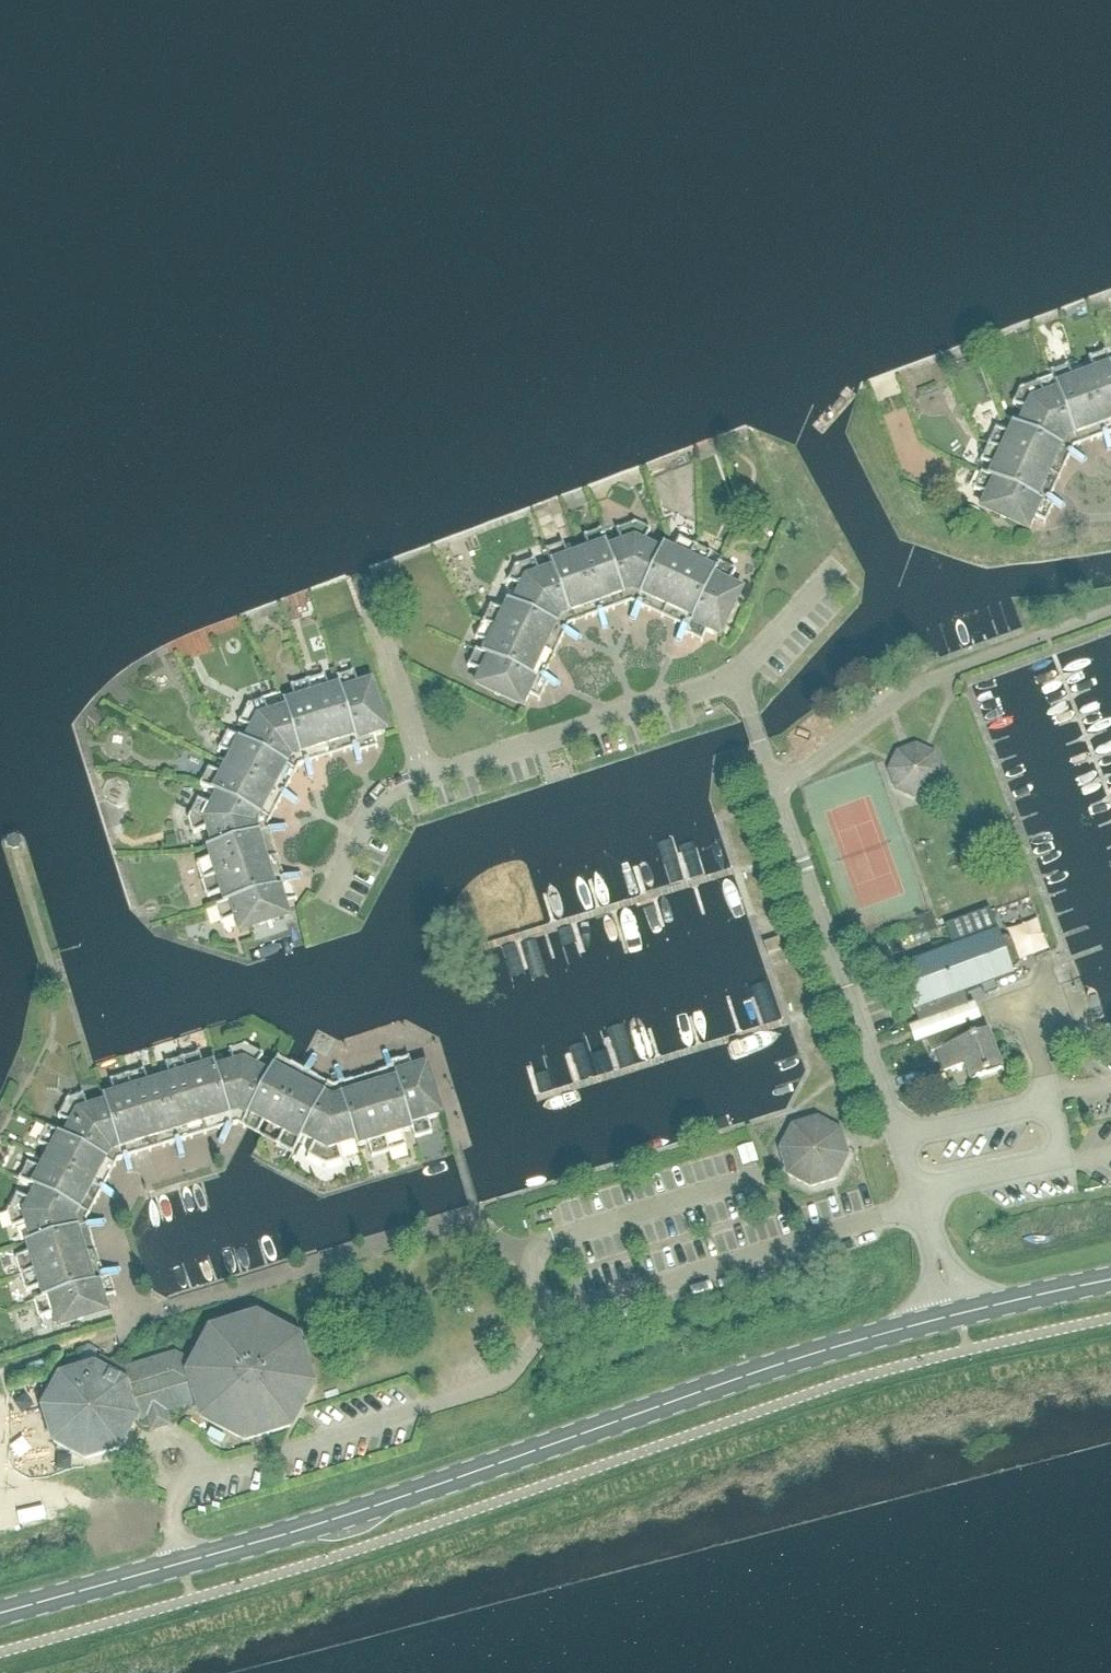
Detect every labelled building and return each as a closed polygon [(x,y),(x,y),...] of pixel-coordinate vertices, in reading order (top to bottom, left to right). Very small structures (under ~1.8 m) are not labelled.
[(981,507),(1029,529),(1034,519),(1045,523),(1053,506),(1047,504),(1073,447),(1110,434),(1110,368),(1105,352),(1087,358),(1092,371),(1072,379),(1067,366),(1049,372),(1056,390),(1043,395),(1038,382),(1019,389),(1012,404),(1025,410),(1017,426),(1013,424),(1008,435),(995,429),(980,462),(993,468),(988,477),(981,473),(973,490),(986,496),(981,507)] [(730,582),(736,569),(719,561),(715,569),(706,565),(712,552),(679,537),(673,550),(663,545),(661,550),(644,542),(650,530),(635,523),(616,530),(621,543),(608,548),(601,530),(584,536),(588,549),(568,557),(563,544),(546,550),(552,568),(539,573),(534,560),(515,567),(508,582),(521,588),(513,604),(509,602),(504,613),(491,607),(476,640),(489,645),(485,655),(477,651),(469,668),(482,674),(477,684),(526,707),(530,697),(541,701),(549,684),(544,682),(569,625),(632,602),(688,628),(686,633),(703,641),(708,631),(718,635),(741,587),(730,582)] [(197,800),(187,817),(192,833),(205,829),(211,846),(206,848),(209,859),(196,863),(206,898),(220,893),(223,903),(214,906),(220,924),(233,919),(237,931),(288,915),(285,904),(296,901),(290,883),(285,884),(267,825),(298,766),(357,748),(359,753),(377,748),(373,737),(384,733),(369,682),(357,685),(353,672),(335,677),(338,686),(328,689),(324,675),(290,686),(294,699),(283,703),(280,694),(263,700),(247,705),(238,723),(250,729),(244,742),(226,733),(218,749),(230,755),(220,775),(207,768),(199,785),(216,794),(209,806),(197,800)] [(933,756),(916,748),(899,754),(891,771),(898,788),(914,796),(931,789),(939,773),(933,756)] [(914,1011),(915,1014),(929,1053),(935,1051),(942,1072),(964,1064),(970,1080),(1000,1069),(986,1031),(978,1034),(963,993),(1012,975),(1010,968),(1015,966),(1017,961),(1010,941),(1005,938),(1000,940),(996,932),(898,968),(914,1011)] [(764,944),(767,954),(782,949),(778,938),(764,944)] [(16,1195),(7,1214),(12,1230),(25,1226),(30,1243),(25,1244),(29,1255),(15,1259),(26,1294),(39,1289),(42,1299),(34,1302),(40,1319),(53,1315),(56,1327),(108,1311),(104,1300),(115,1296),(110,1278),(104,1280),(86,1221),(118,1162),(237,1125),(293,1154),(302,1137),(314,1144),(308,1156),(326,1166),(342,1161),(338,1148),(355,1143),(356,1148),(367,1144),(372,1158),(406,1147),(402,1134),(412,1131),(414,1139),(432,1134),(428,1120),(439,1117),(423,1065),(412,1069),(409,1058),(391,1063),(392,1069),(333,1087),(278,1057),(269,1074),(256,1068),(263,1055),(245,1046),(229,1051),(233,1064),(216,1069),(214,1064),(203,1068),(199,1054),(165,1065),(169,1078),(148,1085),(144,1071),(109,1082),(114,1095),(102,1098),(104,1103),(87,1109),(83,1095),(67,1100),(57,1118),(70,1125),(63,1137),(46,1128),(37,1145),(50,1151),(40,1171),(27,1164),(18,1180),(35,1190),(29,1202),(16,1195)] [(840,1131),(816,1118),(791,1126),(778,1150),(786,1175),(810,1188),(835,1180),(848,1156),(840,1131)] [(734,1169),(751,1166),(748,1146),(730,1149),(734,1169)] [(97,1370),(94,1369),(60,1379),(43,1411),(54,1444),(85,1461),(119,1451),(133,1424),(147,1420),(151,1434),(171,1428),(166,1414),(198,1404),(203,1420),(245,1442),(290,1428),(313,1386),(299,1341),(257,1319),(212,1333),(193,1368),(175,1358),(123,1374),(101,1362),(97,1370)]
